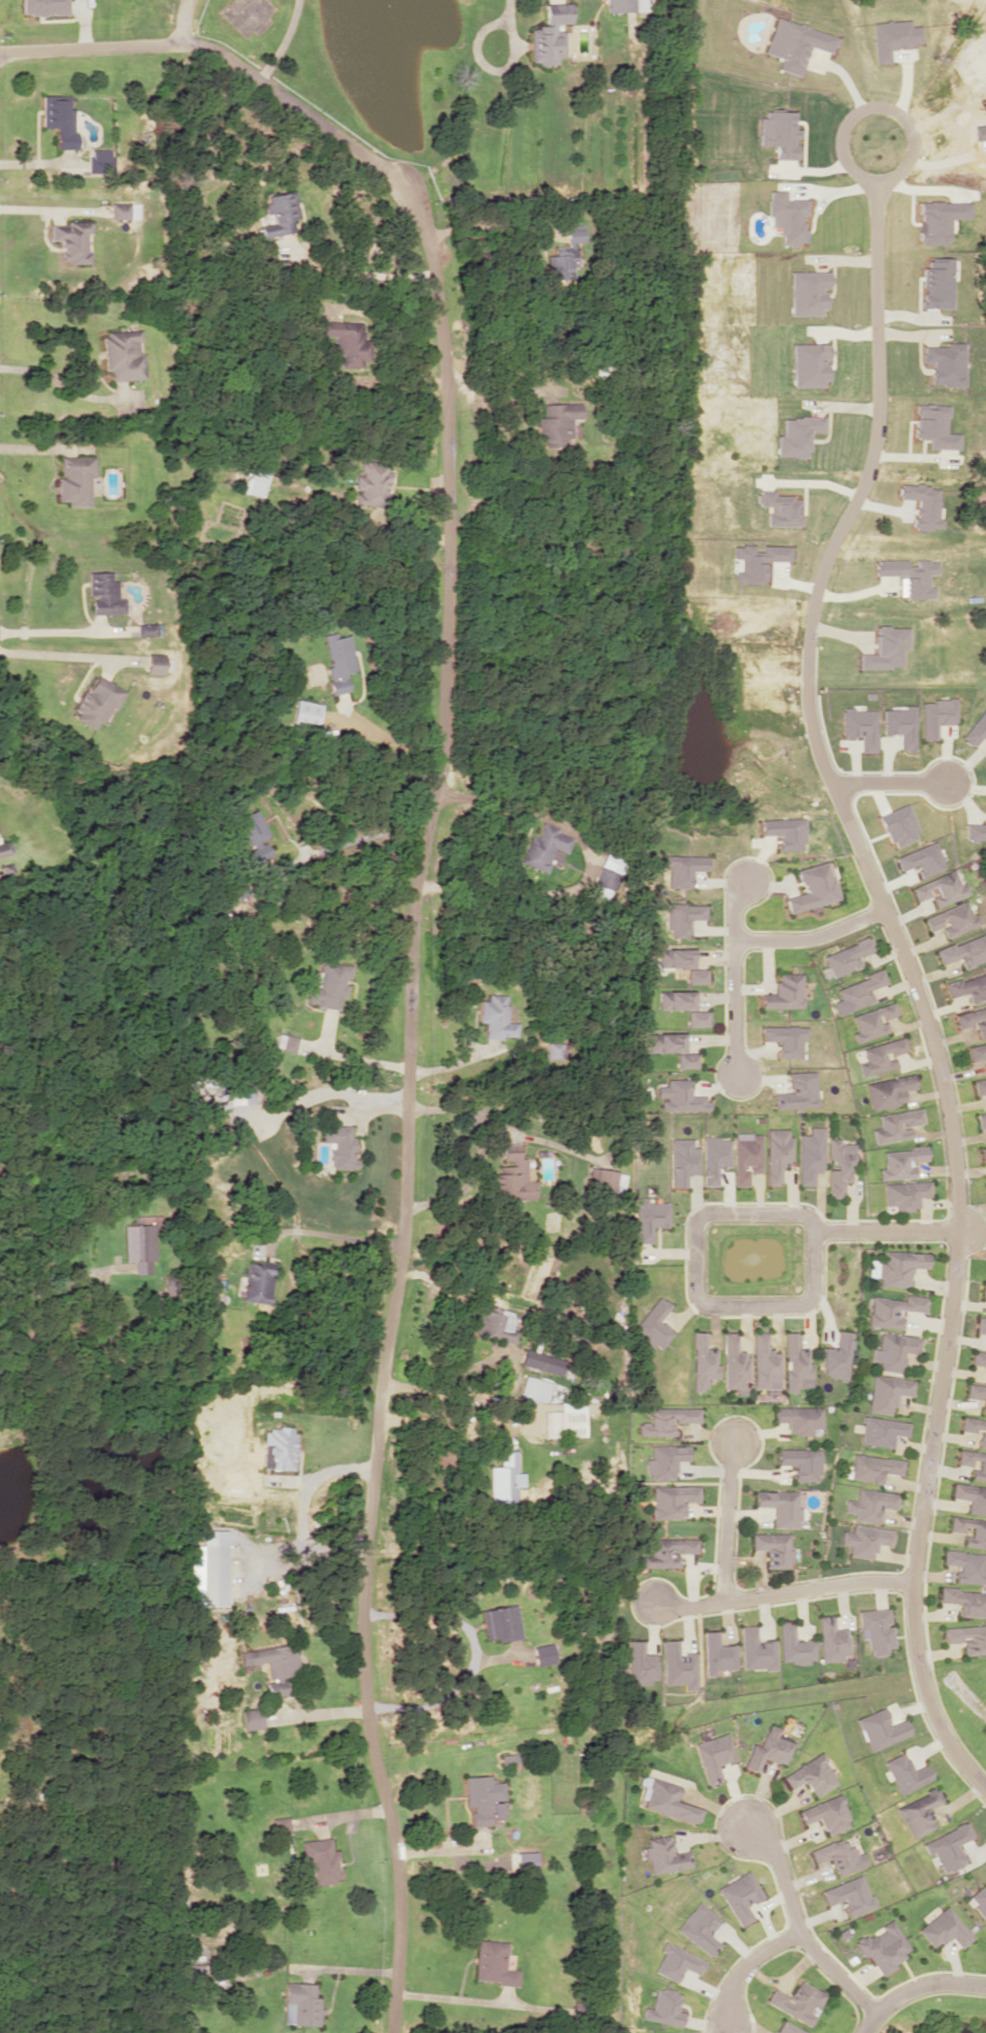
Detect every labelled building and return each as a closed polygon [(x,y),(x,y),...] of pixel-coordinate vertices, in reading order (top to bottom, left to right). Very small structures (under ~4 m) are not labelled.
[(68,14),(68,0),(22,0),(22,15),(68,14)] [(606,12),(650,11),(650,0),(606,0),(606,12)] [(544,3),(545,27),(530,27),(531,64),(557,63),(557,58),(565,57),(564,25),(571,25),(570,3),(544,3)] [(800,75),(808,46),(832,52),(836,35),(774,18),(765,53),(782,57),(778,69),(800,75)] [(75,148),(75,109),(69,109),(69,95),(42,95),(42,127),(56,127),(56,148),(75,148)] [(792,111),(759,111),(760,145),(775,145),(775,159),(797,159),(797,128),(793,128),(792,111)] [(298,217),(293,190),(264,196),(267,214),(270,214),(272,223),(260,226),(262,237),(293,231),(290,219),(298,217)] [(140,218),(140,203),(111,202),(111,218),(140,218)] [(51,222),(50,239),(61,239),(60,262),(88,263),(88,233),(91,233),(92,223),(51,222)] [(572,278),(572,268),(575,268),(575,242),(584,242),(583,225),(565,226),(566,246),(553,247),(553,255),(546,255),(547,279),(572,278)] [(950,308),(951,259),(924,259),(923,307),(950,308)] [(361,322),(311,321),(311,335),(336,336),(336,367),(361,368),(361,361),(369,361),(369,339),(361,339),(361,322)] [(143,379),(142,353),(140,353),(139,329),(103,331),(104,370),(109,370),(110,380),(143,379)] [(542,403),(542,416),(537,417),(538,446),(564,445),(563,438),(572,437),(571,418),(581,418),(580,402),(542,403)] [(956,448),(956,433),(944,433),(945,405),(913,404),(913,438),(927,438),(926,448),(956,448)] [(56,475),(56,501),(66,501),(66,506),(89,506),(89,478),(93,478),(93,456),(59,456),(59,475),(56,475)] [(384,508),(390,471),(370,468),(371,462),(362,461),(359,476),(355,475),(353,488),(358,489),(355,504),(384,508)] [(241,499),(260,504),(269,467),(250,462),(241,499)] [(937,486),(898,486),(898,499),(914,499),(914,529),(941,529),(941,519),(937,519),(937,486)] [(801,497),(773,496),(773,492),(756,491),(756,505),(766,506),(765,525),(800,526),(801,497)] [(877,561),(876,575),(899,575),(898,597),(934,598),(934,586),(927,586),(928,574),(936,574),(937,560),(915,560),(915,562),(877,561)] [(92,614),(125,614),(125,598),(117,598),(117,580),(110,580),(110,571),(87,572),(87,594),(92,594),(92,614)] [(161,635),(160,623),(136,624),(137,636),(161,635)] [(322,634),(332,694),(348,691),(345,672),(355,670),(348,634),(335,636),(335,632),(322,634)] [(163,674),(163,661),(147,661),(146,673),(163,674)] [(71,716),(97,730),(110,706),(116,709),(126,690),(94,673),(71,716)] [(291,721),(315,726),(320,704),(296,699),(291,721)] [(921,700),(922,739),(937,739),(937,724),(956,724),(955,699),(921,700)] [(985,738),(985,703),(961,738),(973,747),(982,735),(985,738)] [(884,708),(884,734),(899,733),(900,751),(916,750),(915,707),(884,708)] [(842,736),(860,736),(860,752),(876,752),(877,709),(843,708),(842,736)] [(984,804),(984,823),(965,823),(965,840),(985,840),(985,804),(984,804)] [(253,864),(270,855),(262,839),(266,837),(253,810),(231,820),(245,849),(246,849),(253,864)] [(759,835),(776,835),(777,850),(803,849),(802,818),(759,819),(759,835)] [(573,836),(541,823),(536,837),(530,835),(519,862),(544,872),(554,848),(566,853),(573,836)] [(9,854),(6,840),(0,842),(0,856),(9,854)] [(900,871),(915,865),(920,877),(945,867),(934,841),(894,857),(900,871)] [(599,865),(620,873),(625,861),(604,853),(599,865)] [(692,887),(692,870),(706,870),(706,856),(662,855),(662,865),(668,865),(667,887),(692,887)] [(796,868),(802,893),(785,897),(789,912),(836,900),(826,861),(796,868)] [(618,873),(599,866),(590,892),(608,899),(618,873)] [(910,887),(915,901),(930,895),(929,894),(930,894),(935,906),(969,893),(964,882),(959,884),(953,869),(910,887)] [(929,932),(940,927),(945,938),(980,923),(976,913),(972,915),(965,900),(923,918),(929,932)] [(706,919),(707,904),(667,904),(667,936),(690,936),(690,919),(706,919)] [(940,964),(959,957),(963,968),(985,959),(985,939),(984,933),(935,950),(940,964)] [(831,976),(860,966),(857,957),(872,951),(867,937),(823,953),(831,976)] [(656,948),(656,967),(692,968),(693,949),(656,948)] [(338,1009),(339,997),(343,997),(345,977),(348,977),(349,964),(320,962),(318,985),(307,985),(306,1002),(314,1002),(314,1007),(338,1009)] [(708,982),(707,968),(686,969),(687,983),(708,982)] [(885,983),(881,968),(863,973),(865,979),(836,988),(844,1011),(873,1002),(869,989),(885,983)] [(948,997),(967,993),(970,1003),(985,999),(985,972),(945,983),(948,997)] [(803,1008),(803,973),(779,973),(779,981),(775,981),(774,993),(761,993),(761,1008),(803,1008)] [(656,1009),(693,1010),(693,991),(656,990),(656,1009)] [(477,1022),(484,1022),(484,1037),(516,1038),(516,1022),(505,1021),(505,994),(485,994),(485,1000),(478,1000),(477,1022)] [(855,1043),(889,1032),(885,1018),(896,1015),(893,1002),(851,1015),(856,1031),(852,1032),(855,1043)] [(955,1014),(959,1029),(976,1024),(979,1037),(985,1035),(985,1006),(955,1014)] [(708,1011),(686,1010),(686,1026),(707,1026),(708,1011)] [(762,1026),(761,1041),(778,1041),(778,1058),(802,1058),(802,1036),(808,1037),(808,1026),(762,1026)] [(298,1037),(277,1032),(274,1048),(294,1052),(298,1037)] [(683,1051),(682,1032),(645,1033),(646,1052),(683,1051)] [(896,1067),(893,1054),(907,1051),(904,1037),(862,1047),(865,1061),(858,1063),(861,1075),(896,1067)] [(545,1058),(566,1058),(567,1042),(545,1042),(545,1058)] [(985,1071),(985,1042),(967,1045),(971,1062),(984,1059),(985,1071)] [(676,1068),(697,1067),(697,1052),(676,1053),(676,1068)] [(774,1108),(817,1107),(816,1072),(788,1073),(788,1092),(773,1093),(774,1108)] [(916,1088),(914,1074),(865,1082),(869,1110),(905,1104),(903,1090),(916,1088)] [(228,1084),(228,1103),(253,1104),(254,1076),(223,1076),(223,1084),(228,1084)] [(973,1079),(975,1095),(985,1093),(985,1078),(973,1079)] [(708,1110),(708,1094),(690,1094),(691,1079),(665,1079),(665,1086),(655,1085),(655,1098),(660,1098),(660,1110),(708,1110)] [(877,1114),(879,1128),(872,1129),(874,1143),(911,1138),(909,1125),(923,1123),(921,1108),(877,1114)] [(977,1127),(985,1126),(985,1111),(976,1113),(977,1127)] [(357,1169),(357,1158),(354,1158),(354,1135),(351,1135),(351,1125),(321,1125),(321,1142),(329,1142),(328,1169),(357,1169)] [(798,1185),(813,1185),(813,1172),(822,1172),(822,1127),(808,1126),(808,1134),(798,1134),(798,1185)] [(780,1166),(790,1166),(790,1128),(765,1129),(766,1185),(780,1185),(780,1166)] [(760,1133),(733,1134),(734,1186),(749,1186),(748,1172),(761,1172),(760,1133)] [(729,1137),(702,1137),(702,1185),(717,1185),(718,1167),(729,1167),(729,1137)] [(697,1174),(696,1138),(670,1138),(671,1187),(686,1187),(686,1174),(697,1174)] [(854,1143),(838,1143),(838,1138),(830,1138),(830,1169),(829,1169),(828,1198),(843,1198),(843,1181),(849,1181),(849,1166),(854,1166),(854,1143)] [(915,1177),(914,1167),(907,1167),(907,1161),(927,1160),(926,1145),(909,1146),(909,1150),(882,1151),(883,1168),(878,1168),(879,1179),(915,1177)] [(535,1198),(534,1181),(526,1181),(526,1157),(520,1157),(519,1151),(501,1151),(501,1173),(491,1173),(491,1199),(535,1198)] [(624,1171),(591,1169),(590,1194),(622,1197),(624,1171)] [(885,1206),(894,1206),(894,1210),(918,1209),(918,1197),(930,1196),(929,1181),(883,1183),(885,1206)] [(668,1202),(646,1202),(646,1197),(636,1197),(635,1242),(652,1243),(652,1227),(667,1227),(668,1202)] [(124,1261),(133,1260),(134,1274),(153,1273),(152,1224),(123,1225),(124,1261)] [(927,1268),(928,1252),(878,1250),(877,1286),(909,1287),(910,1267),(927,1268)] [(243,1301),(270,1302),(272,1263),(244,1262),(243,1301)] [(867,1325),(903,1329),(904,1317),(896,1316),(897,1309),(925,1312),(926,1297),(904,1294),(903,1300),(871,1296),(867,1325)] [(672,1331),(658,1320),(670,1305),(658,1295),(633,1327),(643,1335),(640,1339),(656,1352),(672,1331)] [(514,1342),(516,1332),(511,1331),(514,1312),(485,1306),(484,1314),(476,1312),(472,1334),(514,1342)] [(977,1316),(975,1333),(985,1334),(985,1317),(977,1316)] [(852,1331),(837,1330),(835,1348),(823,1346),(820,1376),(847,1378),(852,1331)] [(706,1332),(692,1331),(690,1391),(704,1391),(704,1378),(715,1378),(715,1348),(705,1348),(706,1332)] [(778,1352),(767,1352),(767,1331),(752,1331),(751,1388),(777,1388),(778,1352)] [(721,1332),(722,1388),(746,1387),(745,1350),(737,1350),(737,1332),(721,1332)] [(799,1332),(784,1332),(785,1361),(785,1392),(796,1391),(795,1387),(811,1387),(810,1363),(806,1363),(806,1348),(800,1348),(799,1332)] [(920,1336),(880,1332),(878,1349),(871,1348),(870,1361),(878,1361),(878,1370),(902,1373),(904,1353),(918,1354),(920,1336)] [(972,1350),(970,1364),(985,1366),(985,1352),(972,1350)] [(522,1355),(519,1364),(559,1376),(563,1360),(545,1355),(543,1361),(522,1355)] [(914,1380),(872,1374),(867,1411),(892,1415),(895,1394),(911,1396),(914,1380)] [(550,1383),(524,1375),(517,1397),(544,1405),(550,1383)] [(967,1383),(966,1397),(982,1399),(981,1414),(985,1415),(985,1385),(967,1383)] [(583,1402),(559,1402),(559,1411),(543,1411),(543,1437),(584,1436),(583,1402)] [(821,1407),(774,1406),(773,1422),(787,1422),(787,1434),(811,1434),(811,1428),(820,1428),(821,1407)] [(648,1422),(637,1421),(637,1435),(673,1435),(673,1422),(698,1423),(698,1408),(648,1407),(648,1422)] [(908,1422),(862,1416),(859,1443),(892,1447),(893,1435),(907,1436),(908,1422)] [(962,1417),(960,1430),(978,1432),(976,1447),(985,1449),(985,1419),(962,1417)] [(262,1427),(261,1468),(292,1469),(293,1428),(262,1427)] [(689,1445),(649,1445),(649,1458),(646,1458),(646,1479),(675,1479),(675,1461),(689,1461),(689,1445)] [(819,1449),(777,1448),(776,1464),(793,1464),(793,1480),(819,1481),(819,1449)] [(958,1449),(956,1464),(971,1465),(972,1459),(979,1460),(978,1470),(971,1469),(970,1479),(985,1481),(985,1452),(958,1449)] [(515,1450),(499,1451),(500,1466),(489,1466),(490,1502),(517,1501),(516,1486),(523,1486),(523,1472),(516,1472),(515,1450)] [(849,1479),(880,1483),(881,1472),(901,1475),(903,1460),(852,1453),(849,1479)] [(985,1516),(985,1487),(953,1482),(951,1498),(967,1500),(966,1513),(985,1516)] [(683,1518),(684,1501),(698,1502),(698,1486),(652,1486),(651,1518),(683,1518)] [(897,1509),(898,1493),(856,1488),(855,1500),(845,1499),(844,1511),(853,1512),(852,1520),(879,1523),(881,1508),(897,1509)] [(755,1507),(771,1507),(771,1528),(799,1527),(799,1491),(755,1491),(755,1507)] [(985,1549),(985,1520),(950,1516),(948,1530),(964,1532),(964,1526),(971,1527),(970,1535),(963,1534),(962,1546),(985,1549)] [(847,1556),(873,1559),(875,1544),(891,1545),(893,1529),(852,1524),(851,1532),(841,1531),(840,1544),(849,1545),(847,1556)] [(202,1606),(226,1605),(225,1530),(200,1530),(202,1606)] [(751,1533),(751,1550),(766,1549),(766,1568),(791,1568),(791,1549),(788,1549),(788,1533),(751,1533)] [(640,1567),(678,1567),(678,1552),(696,1552),(697,1539),(654,1538),(653,1546),(648,1546),(648,1555),(640,1555),(640,1567)] [(984,1561),(984,1552),(942,1550),(942,1564),(955,1565),(955,1583),(985,1584),(985,1561),(984,1561)] [(958,1603),(957,1616),(985,1617),(985,1592),(955,1591),(955,1586),(939,1586),(938,1602),(958,1603)] [(481,1610),(486,1640),(496,1638),(497,1642),(521,1638),(515,1603),(481,1610)] [(893,1647),(891,1624),(890,1625),(888,1607),(857,1610),(858,1628),(866,1628),(868,1657),(887,1655),(886,1647),(893,1647)] [(819,1662),(847,1661),(846,1628),(834,1628),(833,1616),(818,1616),(819,1662)] [(780,1662),(814,1662),(814,1639),(794,1640),(794,1621),(779,1622),(780,1662)] [(741,1669),(775,1668),(775,1640),(757,1640),(756,1625),(739,1626),(741,1669)] [(985,1633),(984,1625),(941,1627),(942,1643),(961,1642),(961,1655),(985,1654),(985,1633)] [(736,1669),(735,1644),(718,1644),(718,1630),(702,1631),(704,1676),(715,1675),(715,1669),(736,1669)] [(695,1690),(695,1652),(678,1653),(677,1639),(662,1640),(663,1684),(684,1684),(684,1690),(695,1690)] [(643,1653),(643,1640),(628,1640),(627,1682),(656,1683),(656,1653),(643,1653)] [(239,1665),(265,1662),(269,1696),(286,1694),(283,1676),(298,1674),(294,1642),(237,1650),(239,1665)] [(535,1665),(554,1663),(551,1644),(533,1646),(535,1665)] [(263,1727),(261,1707),(241,1709),(243,1729),(263,1727)] [(904,1719),(889,1724),(883,1707),(856,1717),(868,1750),(910,1735),(904,1719)] [(742,1767),(756,1772),(761,1757),(783,1765),(792,1741),(777,1735),(779,1728),(767,1723),(759,1746),(750,1743),(742,1767)] [(693,1743),(706,1786),(722,1781),(717,1765),(734,1760),(726,1732),(693,1743)] [(883,1761),(899,1795),(933,1779),(925,1763),(912,1770),(903,1751),(883,1761)] [(814,1797),(837,1782),(819,1752),(781,1776),(789,1789),(803,1780),(814,1797)] [(518,1762),(517,1753),(500,1755),(501,1764),(518,1762)] [(472,1826),(489,1825),(489,1819),(503,1819),(502,1782),(490,1782),(490,1775),(464,1776),(465,1807),(471,1807),(472,1826)] [(699,1808),(675,1802),(679,1786),(639,1775),(637,1784),(643,1786),(638,1807),(695,1823),(699,1808)] [(911,1838),(935,1827),(927,1808),(943,1801),(936,1787),(896,1805),(911,1838)] [(819,1818),(826,1836),(851,1826),(838,1794),(798,1810),(804,1824),(819,1818)] [(288,1817),(272,1818),(273,1832),(289,1831),(288,1817)] [(972,1837),(965,1822),(921,1843),(927,1855),(933,1853),(943,1874),(966,1863),(957,1844),(972,1837)] [(644,1838),(648,1873),(691,1868),(689,1850),(671,1853),(669,1835),(644,1838)] [(314,1884),(341,1881),(338,1849),(332,1850),(330,1837),(300,1841),(302,1861),(311,1860),(314,1884)] [(836,1876),(867,1864),(862,1852),(856,1855),(852,1844),(848,1846),(844,1837),(810,1850),(815,1864),(829,1858),(836,1876)] [(532,1870),(531,1852),(510,1852),(511,1871),(532,1870)] [(739,1927),(754,1919),(746,1905),(762,1896),(748,1870),(717,1887),(739,1927)] [(848,1917),(874,1906),(861,1874),(820,1890),(827,1906),(841,1900),(848,1917)] [(966,1896),(983,1919),(985,1917),(985,1881),(966,1896)] [(720,1919),(698,1901),(676,1929),(710,1957),(720,1944),(708,1934),(720,1919)] [(917,1929),(931,1947),(938,1941),(940,1945),(950,1937),(959,1948),(972,1937),(946,1905),(917,1929)] [(909,1951),(891,1919),(879,1925),(880,1928),(854,1943),(862,1958),(867,1955),(879,1976),(894,1967),(891,1962),(909,1951)] [(474,1980),(496,1981),(496,1984),(518,1985),(518,1970),(506,1969),(506,1941),(475,1940),(474,1980)] [(679,1987),(687,1972),(701,1979),(708,1966),(666,1946),(661,1956),(665,1958),(655,1977),(679,1987)] [(203,1982),(202,1963),(180,1964),(180,1983),(203,1982)] [(824,1993),(798,1979),(789,1996),(773,1988),(765,2003),(808,2025),(824,1993)] [(318,2025),(319,1997),(313,1997),(314,1983),(283,1982),(281,2024),(318,2025)] [(657,1987),(652,2009),(644,2007),(642,2017),(681,2027),(684,2013),(676,2011),(681,1993),(657,1987)] [(776,2032),(809,2032),(782,2019),(775,2032),(776,2032)]
